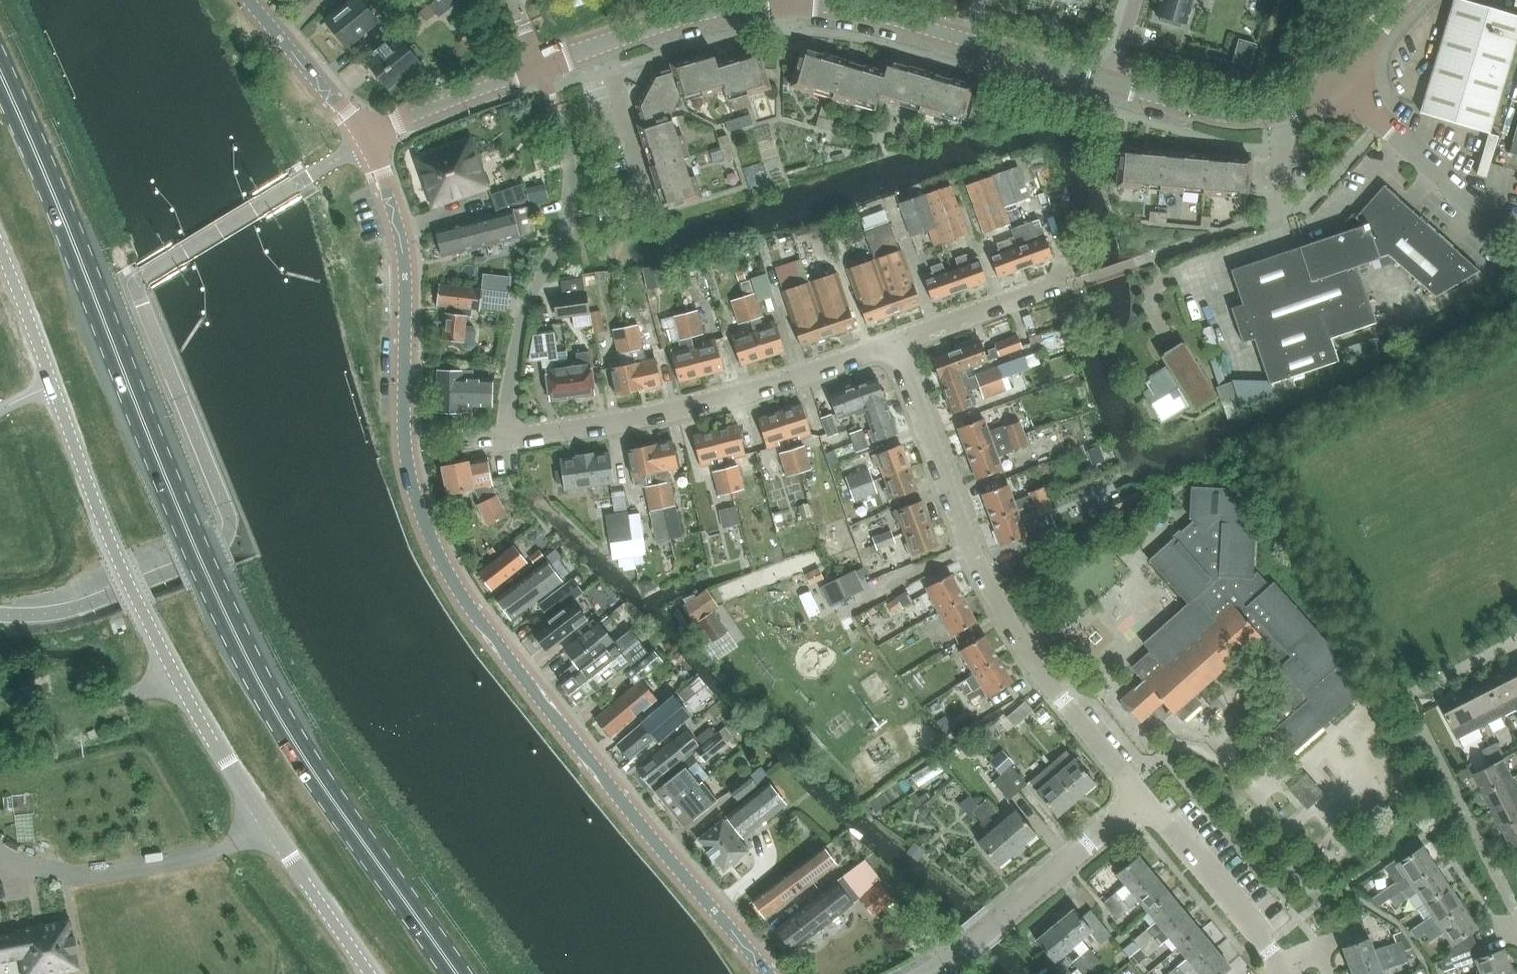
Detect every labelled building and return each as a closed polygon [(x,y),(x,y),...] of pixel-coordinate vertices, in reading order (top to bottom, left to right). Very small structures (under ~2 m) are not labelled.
[(326,21),(346,46),(378,21),(361,0),(352,0),(326,21)] [(430,4),(439,16),(459,0),(436,0),(430,4)] [(1156,15),(1161,16),(1160,21),(1180,27),(1181,22),(1187,24),(1193,0),(1160,0),(1156,15)] [(1489,134),(1516,41),(1516,16),(1462,0),(1454,0),(1420,113),(1489,134)] [(398,39),(390,47),(386,43),(395,35),(386,42),(383,44),(372,53),(373,54),(374,53),(378,56),(376,58),(369,63),(365,59),(364,59),(368,64),(388,88),(403,76),(419,62),(400,38),(398,39)] [(854,105),(856,100),(876,106),(878,99),(899,105),(901,100),(920,106),(918,111),(941,117),(942,112),(963,118),(972,85),(893,62),(892,67),(887,66),(885,72),(807,49),(805,54),(800,53),(791,86),(813,92),(814,87),(834,93),(832,98),(854,105)] [(667,203),(669,208),(702,198),(695,176),(690,177),(684,158),(689,157),(682,134),(677,136),(671,116),(681,97),(701,91),(703,96),(723,90),(725,96),(746,90),(748,95),(770,88),(760,55),(755,57),(753,52),(717,63),(715,56),(710,58),(708,53),(671,64),(672,68),(653,74),(637,105),(642,124),(638,125),(662,204),(667,203)] [(1213,73),(1245,82),(1247,76),(1249,68),(1217,59),(1213,73)] [(726,122),(728,132),(753,124),(750,115),(726,122)] [(816,126),(832,131),(835,122),(818,117),(816,126)] [(1508,153),(1516,155),(1516,123),(1508,153)] [(868,131),(865,141),(874,144),(877,134),(868,131)] [(735,160),(727,135),(718,138),(725,163),(735,160)] [(416,157),(433,207),(488,187),(470,137),(416,157)] [(1160,185),(1159,190),(1182,192),(1183,187),(1203,189),(1202,194),(1225,196),(1226,191),(1247,193),(1251,159),(1125,147),(1125,153),(1119,152),(1116,186),(1139,188),(1140,183),(1160,185)] [(993,175),(1004,207),(1019,202),(1029,198),(1018,168),(1018,167),(993,175)] [(1010,225),(1004,207),(993,175),(984,179),(969,184),(967,185),(967,186),(980,221),(984,234),(992,231),(1010,225)] [(522,184),(491,195),(496,211),(527,200),(522,184)] [(950,185),(924,195),(936,226),(942,243),(942,244),(968,235),(950,185)] [(1376,323),(1357,266),(1388,256),(1435,298),(1480,271),(1384,185),(1356,217),(1354,215),(1348,222),(1351,229),(1230,270),(1242,304),(1230,308),(1242,343),(1254,339),(1269,385),(1339,361),(1331,338),(1376,323)] [(936,226),(924,195),(900,204),(899,204),(904,219),(910,235),(927,229),(936,226)] [(513,210),(436,230),(443,256),(519,237),(534,233),(534,216),(536,215),(534,205),(513,210)] [(614,218),(612,205),(597,208),(600,221),(614,218)] [(1149,222),(1166,223),(1167,215),(1149,214),(1149,222)] [(1200,226),(1209,227),(1210,219),(1201,218),(1200,226)] [(1011,229),(1018,247),(1025,267),(1038,263),(1039,266),(1041,265),(1040,262),(1052,258),(1044,233),(1039,219),(1011,229)] [(1025,267),(1018,247),(1011,249),(1008,239),(996,243),(998,249),(989,253),(998,277),(1010,273),(1011,275),(1013,275),(1012,272),(1025,267)] [(872,255),(893,314),(920,305),(901,250),(878,258),(877,254),(872,255)] [(958,268),(952,270),(959,291),(972,286),(973,289),(975,288),(974,286),(986,281),(978,257),(968,260),(966,254),(955,258),(958,268)] [(866,324),(893,314),(872,255),(868,257),(869,261),(847,269),(866,324)] [(959,291),(952,270),(945,272),(941,263),(930,267),(932,273),(923,276),(932,301),(944,296),(945,299),(947,298),(946,296),(959,291)] [(658,270),(645,273),(648,288),(657,287),(655,281),(660,280),(658,270)] [(812,277),(808,278),(828,337),(855,327),(836,272),(813,280),(812,277)] [(572,316),(588,314),(582,278),(561,281),(563,295),(554,296),(558,318),(572,316)] [(828,337),(808,278),(803,280),(804,283),(782,291),(801,346),(828,337)] [(439,284),(436,306),(438,306),(438,305),(447,306),(446,313),(445,313),(444,314),(446,314),(443,339),(442,339),(442,340),(463,342),(463,345),(466,349),(470,350),(474,346),(476,332),(472,327),(465,326),(466,316),(472,317),(472,316),(471,316),(472,309),(479,310),(479,311),(480,311),(480,309),(480,306),(508,309),(510,293),(482,289),(482,288),(481,288),(481,289),(440,285),(440,284),(439,284)] [(743,297),(750,321),(760,317),(762,317),(755,293),(743,297)] [(738,324),(750,321),(743,297),(731,301),(738,324)] [(590,312),(594,333),(604,330),(600,310),(590,312)] [(684,313),(691,338),(703,334),(697,310),(684,313)] [(680,340),(691,338),(684,313),(672,317),(678,341),(680,340)] [(750,321),(754,332),(762,358),(784,351),(775,321),(763,325),(760,317),(750,321)] [(625,327),(630,352),(642,349),(637,325),(625,327)] [(638,390),(632,359),(630,352),(625,327),(612,330),(618,354),(619,354),(621,362),(609,364),(616,395),(638,390)] [(762,358),(754,332),(744,335),(743,331),(731,335),(740,365),(762,358)] [(554,333),(533,335),(529,359),(544,357),(550,401),(559,399),(562,401),(568,400),(570,398),(572,398),(568,367),(558,368),(554,333)] [(1039,335),(1029,338),(1031,344),(1041,340),(1039,335)] [(1018,336),(995,344),(996,348),(988,350),(989,354),(986,356),(980,341),(953,350),(960,369),(964,368),(965,370),(988,361),(1022,348),(1018,336)] [(678,382),(701,376),(694,349),(691,338),(680,340),(682,348),(670,351),(678,382)] [(694,349),(701,376),(723,370),(715,339),(703,343),(704,347),(694,349)] [(1148,397),(1160,416),(1169,410),(1171,412),(1191,399),(1201,415),(1218,404),(1214,399),(1216,399),(1215,397),(1214,398),(1181,344),(1182,343),(1181,342),(1164,353),(1174,371),(1165,376),(1163,373),(1150,381),(1149,380),(1145,382),(1152,395),(1148,397)] [(953,350),(932,358),(937,372),(934,373),(935,375),(938,374),(943,387),(963,379),(968,392),(979,387),(1002,378),(1028,368),(1027,368),(1024,357),(998,366),(975,375),(968,378),(965,370),(964,368),(960,369),(953,350)] [(584,398),(585,396),(588,396),(593,395),(595,395),(595,394),(594,391),(589,352),(575,354),(577,366),(568,367),(572,398),(575,397),(577,399),(584,398)] [(644,357),(632,359),(638,390),(661,386),(655,359),(645,361),(644,357)] [(437,370),(437,392),(492,393),(492,379),(473,378),(473,371),(437,370)] [(877,378),(853,387),(862,414),(866,413),(887,406),(877,378)] [(1002,378),(979,387),(983,398),(984,398),(1006,390),(1003,380),(1002,378)] [(963,379),(943,387),(947,399),(945,400),(945,402),(948,401),(953,414),(977,405),(973,393),(969,394),(968,392),(963,379)] [(856,416),(862,414),(853,387),(829,395),(838,420),(855,414),(856,416)] [(491,406),(492,393),(437,392),(436,413),(453,413),(453,419),(462,419),(462,412),(472,412),(472,405),(491,406)] [(780,411),(788,438),(800,434),(801,438),(811,434),(802,404),(780,411)] [(897,434),(887,406),(866,413),(870,424),(872,429),(868,430),(872,442),(897,434)] [(778,441),(788,438),(780,411),(757,418),(767,449),(779,445),(778,441)] [(822,417),(829,436),(838,433),(831,414),(822,417)] [(1054,425),(1064,452),(1087,443),(1077,417),(1054,425)] [(988,432),(984,419),(958,428),(967,454),(993,445),(1024,433),(1020,423),(1019,421),(1004,427),(1004,426),(988,432)] [(737,424),(715,430),(722,457),(734,454),(735,458),(745,455),(737,424)] [(861,429),(850,434),(853,443),(865,439),(861,429)] [(722,457),(715,430),(693,436),(701,467),(713,464),(712,460),(722,457)] [(993,445),(967,454),(977,479),(1002,470),(998,457),(1013,452),(1013,451),(1028,445),(1024,434),(1024,433),(993,445)] [(868,448),(865,439),(853,443),(857,452),(868,448)] [(672,441),(650,445),(656,476),(668,474),(667,470),(678,468),(672,441)] [(880,465),(884,476),(910,467),(902,444),(872,455),(876,466),(880,465)] [(657,484),(656,476),(650,445),(627,450),(633,481),(634,486),(642,485),(643,487),(645,487),(657,484)] [(805,445),(793,449),(800,473),(812,469),(805,445)] [(788,476),(800,473),(793,449),(781,452),(788,476)] [(614,483),(610,453),(594,455),(593,453),(575,455),(576,458),(560,460),(561,470),(555,471),(557,484),(563,483),(564,490),(614,483)] [(496,496),(496,497),(488,458),(443,467),(448,494),(474,489),(482,504),(478,505),(489,525),(507,516),(496,496)] [(737,465),(725,468),(731,493),(743,489),(737,465)] [(910,467),(884,476),(889,487),(885,489),(889,500),(918,489),(910,467)] [(719,496),(731,493),(725,468),(713,471),(719,496)] [(850,489),(873,481),(868,469),(845,478),(850,489)] [(877,493),(873,481),(850,489),(854,501),(877,493)] [(670,482),(657,484),(662,509),(675,506),(670,482)] [(650,511),(662,509),(657,484),(645,487),(650,511)] [(1008,485),(983,494),(992,519),(1048,498),(1044,487),(1029,493),(1030,497),(1015,503),(1008,485)] [(1292,753),(1366,687),(1273,583),(1269,586),(1257,573),(1253,575),(1252,574),(1255,519),(1249,519),(1251,490),(1191,487),(1190,516),(1193,521),(1149,560),(1188,603),(1143,643),(1150,651),(1132,667),(1143,680),(1121,700),(1123,702),(1122,705),(1126,710),(1130,710),(1141,721),(1152,711),(1161,722),(1172,712),(1180,721),(1198,705),(1191,697),(1258,638),(1273,655),(1271,657),(1268,717),(1277,728),(1273,731),(1292,753)] [(992,519),(1002,545),(1027,535),(1022,523),(1053,510),(1049,499),(992,519)] [(901,521),(905,532),(931,522),(922,500),(893,511),(897,522),(901,521)] [(610,543),(631,540),(628,515),(606,518),(609,543),(610,543)] [(931,522),(905,532),(909,543),(905,544),(910,556),(939,545),(931,522)] [(873,538),(877,549),(896,542),(892,531),(873,538)] [(513,545),(478,574),(492,591),(527,562),(513,545)] [(539,550),(530,558),(535,564),(545,557),(539,550)] [(546,558),(548,561),(496,600),(511,620),(563,581),(573,573),(555,551),(546,558)] [(839,601),(841,604),(853,599),(851,595),(861,591),(852,572),(822,586),(831,605),(839,601)] [(964,598),(951,575),(926,588),(928,592),(917,597),(918,599),(917,599),(927,618),(938,612),(964,598)] [(573,579),(540,605),(550,618),(583,593),(573,579)] [(918,599),(917,597),(911,586),(877,605),(884,617),(917,599),(918,599)] [(683,606),(695,623),(718,607),(706,590),(683,606)] [(951,636),(976,622),(964,598),(938,612),(951,636)] [(573,602),(533,632),(547,649),(587,619),(573,602)] [(713,612),(698,622),(712,642),(727,632),(713,612)] [(598,623),(565,650),(576,665),(562,675),(566,680),(575,674),(607,649),(610,653),(616,648),(613,644),(614,643),(598,623)] [(613,644),(616,648),(610,653),(607,649),(575,674),(566,680),(562,683),(561,684),(578,704),(579,703),(578,703),(623,669),(645,650),(632,633),(630,630),(614,643),(613,644)] [(960,651),(974,674),(998,659),(984,636),(960,651)] [(653,649),(625,672),(635,685),(664,662),(653,649)] [(998,659),(974,674),(965,679),(972,691),(965,695),(971,705),(987,695),(988,697),(1012,682),(998,659)] [(1507,671),(1516,690),(1516,666),(1507,671)] [(1502,717),(1516,709),(1516,690),(1507,671),(1485,682),(1502,717)] [(595,719),(610,736),(656,698),(642,680),(595,719)] [(1485,682),(1462,693),(1480,728),(1502,717),(1485,682)] [(1480,728),(1462,693),(1439,705),(1457,740),(1480,728)] [(617,745),(629,760),(654,739),(657,743),(690,715),(674,696),(641,723),(642,724),(617,745)] [(1025,701),(1007,717),(1015,726),(1033,710),(1025,701)] [(949,718),(939,724),(946,735),(949,733),(953,741),(974,728),(970,721),(973,719),(967,707),(949,718)] [(718,733),(696,750),(697,751),(696,753),(696,756),(699,760),(702,761),(705,760),(705,761),(727,744),(718,733)] [(638,769),(650,785),(686,757),(673,741),(638,769)] [(1497,743),(1489,746),(1495,758),(1503,754),(1497,743)] [(1482,750),(1487,761),(1495,758),(1489,746),(1482,750)] [(1048,766),(1077,799),(1095,783),(1075,759),(1067,750),(1057,758),(1048,766)] [(1474,773),(1483,792),(1513,777),(1512,775),(1511,775),(1503,759),(1474,773)] [(1003,773),(1018,792),(1027,784),(1012,766),(1003,773)] [(1058,815),(1077,799),(1048,766),(1039,774),(1029,782),(1037,791),(1058,815)] [(655,791),(669,808),(694,788),(680,771),(655,791)] [(1018,792),(1003,773),(993,781),(1009,799),(1018,792)] [(1290,790),(1307,809),(1324,794),(1307,775),(1290,790)] [(749,776),(730,791),(738,800),(756,785),(749,776)] [(1493,810),(1516,798),(1516,786),(1514,780),(1513,777),(1483,792),(1493,810)] [(694,788),(669,808),(683,826),(707,807),(717,799),(703,781),(694,788)] [(768,782),(726,816),(744,838),(786,804),(768,782)] [(1502,828),(1516,821),(1516,798),(1493,810),(1502,828)] [(979,805),(989,816),(996,811),(986,799),(979,805)] [(989,816),(979,805),(973,811),(983,822),(989,816)] [(1016,809),(997,826),(1018,850),(1036,834),(1016,809)] [(698,838),(723,871),(749,850),(723,818),(698,838)] [(1511,847),(1516,844),(1516,821),(1502,828),(1511,847)] [(1018,850),(997,826),(978,842),(999,866),(1018,850)] [(753,901),(765,917),(836,864),(824,847),(753,901)] [(1401,891),(1411,884),(1436,867),(1422,847),(1406,857),(1404,854),(1384,867),(1394,883),(1368,900),(1377,906),(1389,898),(1401,891)] [(1154,874),(1138,855),(1117,873),(1125,884),(1103,902),(1110,910),(1154,874)] [(879,883),(862,861),(836,881),(776,928),(793,950),(861,897),(879,883)] [(1416,892),(1424,904),(1449,887),(1436,867),(1401,891),(1389,898),(1395,907),(1416,892)] [(1154,874),(1110,910),(1117,919),(1139,900),(1148,910),(1169,893),(1154,874)] [(879,883),(861,897),(876,915),(894,901),(879,883)] [(1416,938),(1424,933),(1438,924),(1463,907),(1449,887),(1424,904),(1432,915),(1410,930),(1416,938)] [(1156,921),(1134,939),(1141,947),(1154,936),(1163,929),(1184,911),(1169,893),(1148,910),(1156,921)] [(1438,924),(1424,933),(1430,941),(1443,932),(1451,944),(1471,931),(1476,928),(1463,907),(1438,924)] [(1055,924),(1073,945),(1081,955),(1089,948),(1081,939),(1091,930),(1101,942),(1111,934),(1091,909),(1081,917),(1074,908),(1055,924)] [(1154,936),(1141,947),(1147,955),(1170,937),(1178,947),(1200,930),(1184,911),(1163,929),(1154,936)] [(20,957),(23,973),(60,973),(77,971),(78,971),(80,971),(76,953),(78,952),(75,937),(73,937),(70,919),(68,919),(68,920),(15,930),(16,933),(0,936),(0,961),(20,957)] [(1073,945),(1055,924),(1036,939),(1054,961),(1073,945)] [(1178,947),(1187,958),(1167,973),(1184,973),(1194,966),(1215,948),(1200,930),(1178,947)] [(1471,931),(1451,944),(1448,946),(1455,968),(1475,960),(1481,958),(1471,931)] [(1342,947),(1351,970),(1377,960),(1388,957),(1404,951),(1400,941),(1373,951),(1368,937),(1342,947)] [(1081,955),(1092,968),(1100,961),(1089,948),(1081,955)] [(1194,966),(1200,973),(1223,973),(1231,967),(1215,948),(1194,966)] [(1480,973),(1508,973),(1512,973),(1504,950),(1481,958),(1475,960),(1480,973)] [(1352,973),(1382,973),(1381,971),(1408,961),(1404,951),(1388,957),(1377,960),(1351,970),(1352,973)] [(1081,955),(1073,962),(1083,973),(1084,973),(1092,968),(1081,955)]
